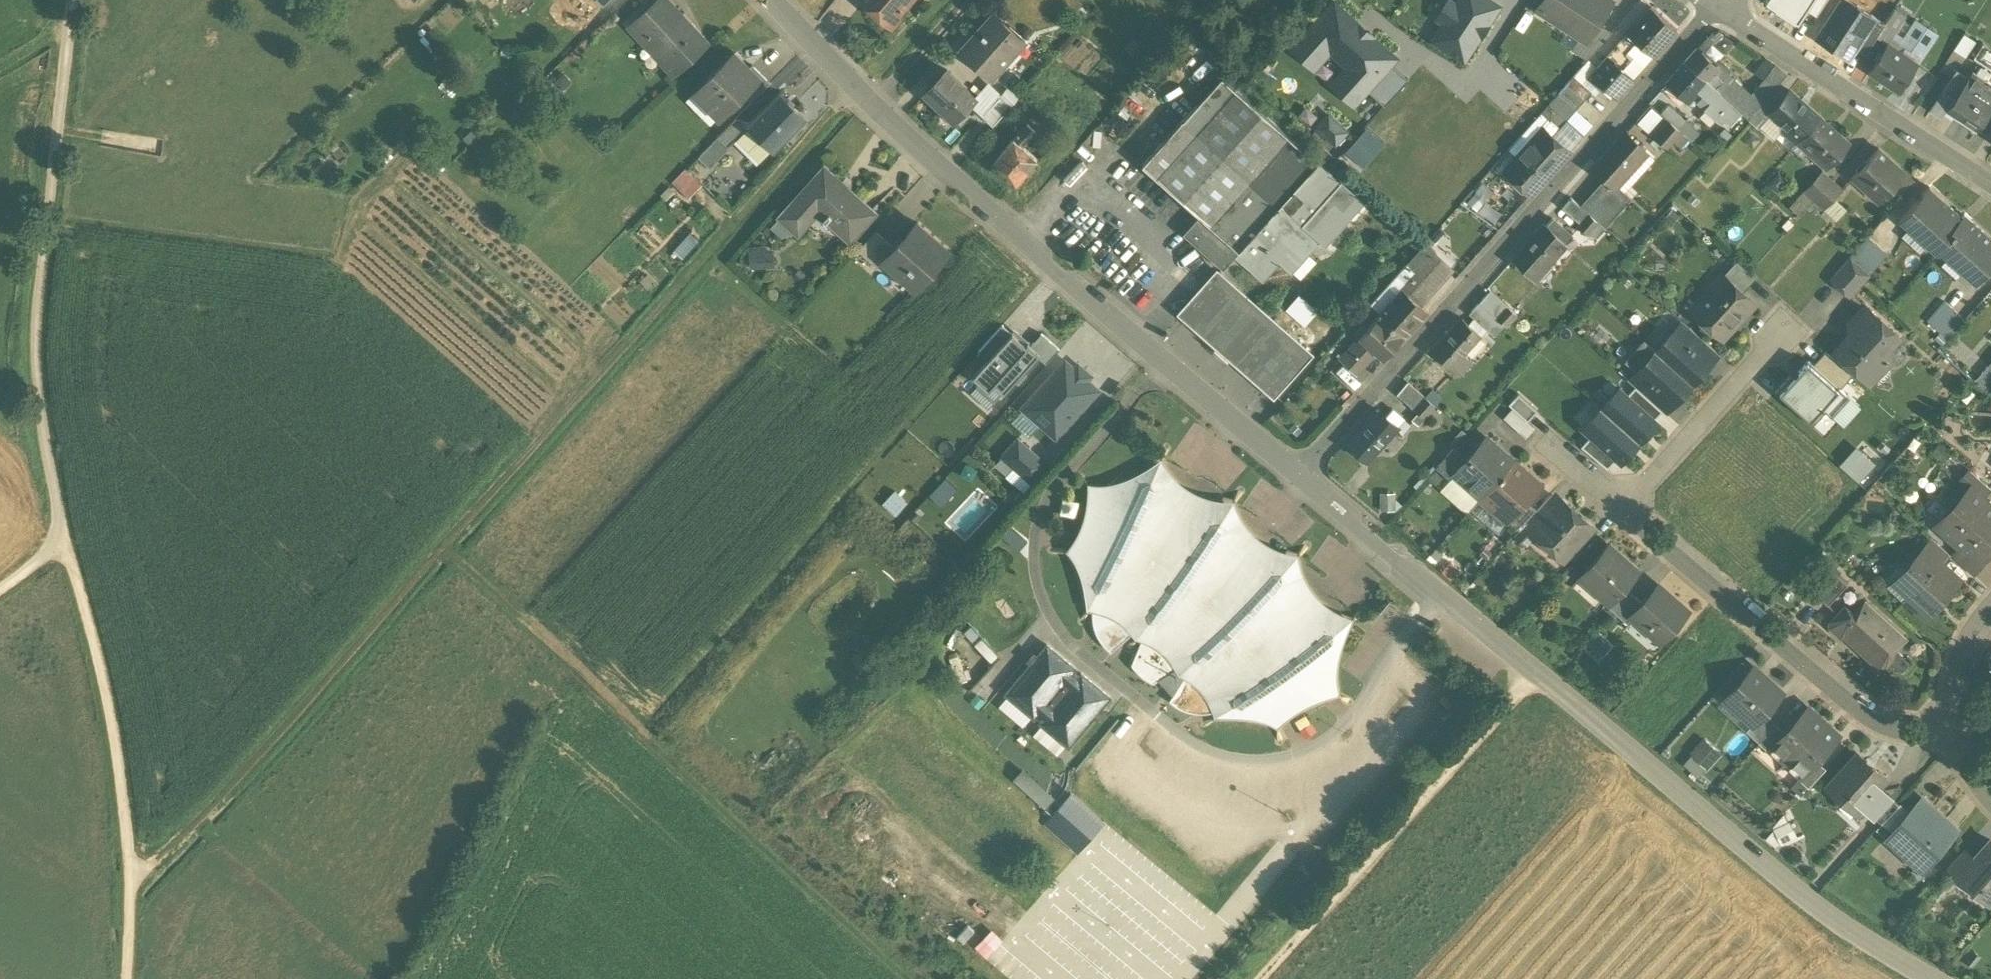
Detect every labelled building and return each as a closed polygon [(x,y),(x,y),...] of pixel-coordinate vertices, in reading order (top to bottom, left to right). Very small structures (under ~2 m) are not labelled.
[(630,28),(644,43),(649,38),(663,54),(661,56),(674,70),(688,57),(691,60),(708,43),(682,15),(679,17),(664,0),(660,0),(650,9),(630,28)] [(650,9),(660,0),(641,0),(650,9)] [(879,15),(880,21),(887,27),(895,26),(899,21),(900,14),(911,0),(862,0),(879,15)] [(1456,6),(1449,1),(1437,19),(1444,23),(1433,41),(1464,61),(1481,35),(1479,33),(1484,26),(1486,28),(1499,7),(1488,0),(1459,0),(1456,6)] [(1613,0),(1545,0),(1538,11),(1580,38),(1585,30),(1593,35),(1600,24),(1615,1),(1613,0)] [(1813,0),(1767,0),(1765,2),(1798,23),(1807,10),(1813,0)] [(1807,10),(1817,16),(1827,0),(1813,0),(1807,10)] [(1874,18),(1846,0),(1841,0),(1816,39),(1841,54),(1848,44),(1855,48),(1874,18)] [(1367,91),(1385,108),(1409,81),(1391,65),(1396,58),(1371,36),(1370,38),(1358,27),(1360,25),(1334,2),(1292,50),(1314,69),(1329,52),(1347,68),(1331,86),(1354,106),(1367,91)] [(1676,30),(1651,7),(1627,33),(1636,41),(1653,56),(1676,30)] [(1885,25),(1879,33),(1890,41),(1906,17),(1894,10),(1885,25)] [(991,17),(963,50),(962,49),(961,50),(993,78),(1005,63),(1001,59),(1019,39),(991,15),(990,16),(991,17)] [(1874,18),(1855,48),(1866,55),(1879,33),(1885,25),(1874,18)] [(1593,35),(1585,30),(1580,38),(1573,50),(1588,60),(1589,59),(1613,32),(1600,24),(1593,35)] [(1636,41),(1627,33),(1616,46),(1624,53),(1636,41)] [(1887,45),(1886,45),(1869,71),(1899,91),(1916,64),(1887,45)] [(1983,45),(1974,59),(1990,70),(1990,50),(1983,45)] [(1597,67),(1587,78),(1597,87),(1603,93),(1606,89),(1616,97),(1633,79),(1615,63),(1624,53),(1616,46),(1597,67)] [(1727,85),(1714,73),(1718,68),(1717,67),(1697,48),(1685,62),(1707,82),(1720,94),(1727,85)] [(1965,59),(1954,51),(1941,72),(1951,78),(1956,70),(1957,71),(1965,59)] [(734,52),(695,92),(720,118),(742,96),(744,95),(743,94),(746,90),(739,82),(754,67),(752,66),(750,68),(734,52)] [(1588,60),(1574,76),(1592,92),(1597,87),(1587,78),(1597,67),(1589,59),(1588,60)] [(1707,82),(1685,62),(1667,82),(1688,102),(1691,98),(1707,82)] [(1736,76),(1722,63),(1717,67),(1718,68),(1714,73),(1727,85),(1745,102),(1750,97),(1732,81),(1736,76)] [(754,67),(739,82),(746,90),(743,94),(744,95),(742,96),(750,104),(770,84),(754,67)] [(975,97),(946,70),(924,93),(925,94),(926,93),(940,106),(939,107),(953,120),(975,97)] [(1957,71),(1956,70),(1951,78),(1942,92),(1953,99),(1967,77),(1957,71)] [(1969,74),(1967,77),(1953,99),(1945,111),(1977,131),(1990,109),(1990,88),(1981,81),(1969,74)] [(1988,79),(1984,76),(1981,81),(1990,88),(1990,75),(1988,79)] [(1250,179),(1281,207),(1320,162),(1222,76),(1183,120),(1250,179)] [(1574,76),(1549,104),(1567,121),(1592,92),(1574,76)] [(1765,80),(1752,94),(1762,103),(1775,89),(1765,80)] [(1720,94),(1707,82),(1691,98),(1720,125),(1724,120),(1728,124),(1739,112),(1720,94)] [(1750,97),(1745,102),(1727,85),(1720,94),(1739,112),(1748,120),(1762,103),(1752,94),(1750,97)] [(1775,89),(1762,103),(1772,111),(1784,97),(1775,89)] [(1819,117),(1790,91),(1784,97),(1772,111),(1770,114),(1767,118),(1772,123),(1776,119),(1785,127),(1783,130),(1797,143),(1819,117)] [(780,93),(750,124),(774,148),(804,117),(780,93)] [(999,97),(983,116),(993,125),(1010,106),(999,97)] [(1762,103),(1748,120),(1758,129),(1767,118),(1770,114),(1772,111),(1762,103)] [(1567,121),(1549,104),(1541,113),(1559,129),(1567,121)] [(1541,113),(1509,149),(1517,157),(1542,129),(1551,137),(1559,130),(1559,129),(1541,113)] [(1849,144),(1819,117),(1797,143),(1791,150),(1803,161),(1809,154),(1826,169),(1849,144)] [(736,119),(719,136),(730,147),(737,140),(747,129),(746,128),(736,119)] [(1250,179),(1183,120),(1143,166),(1202,218),(1209,225),(1250,179)] [(1027,123),(1014,138),(1023,145),(1036,131),(1027,123)] [(1670,123),(1657,138),(1666,146),(1679,131),(1670,123)] [(774,148),(750,124),(746,128),(747,129),(737,140),(760,163),(774,148)] [(1517,157),(1506,169),(1533,192),(1568,152),(1551,137),(1542,129),(1517,157)] [(1625,133),(1594,168),(1605,178),(1615,186),(1615,185),(1645,151),(1625,133)] [(1023,145),(1014,138),(992,163),(1015,183),(1037,158),(1023,145)] [(1905,174),(1878,150),(1852,179),(1879,203),(1905,174)] [(1341,181),(1320,162),(1281,207),(1302,225),(1341,181)] [(823,167),(779,217),(797,233),(816,211),(824,218),(822,220),(824,222),(826,220),(849,241),(874,213),(823,167)] [(689,169),(676,183),(693,198),(705,184),(689,169)] [(1821,172),(1803,192),(1814,201),(1832,182),(1821,172)] [(1605,178),(1580,206),(1598,223),(1605,229),(1631,199),(1615,185),(1615,186),(1605,178)] [(1250,179),(1209,225),(1202,218),(1188,234),(1226,267),(1235,256),(1281,207),(1250,179)] [(1341,181),(1302,225),(1318,240),(1318,241),(1324,247),(1363,202),(1341,181)] [(1832,182),(1814,201),(1824,210),(1842,191),(1832,182)] [(1962,217),(1928,188),(1898,221),(1936,255),(1939,252),(1938,251),(1952,236),(1951,235),(1953,232),(1950,230),(1962,217)] [(1580,206),(1571,198),(1562,208),(1580,224),(1589,214),(1580,206)] [(1281,207),(1235,256),(1262,279),(1279,260),(1291,271),(1318,241),(1318,240),(1302,225),(1281,207)] [(1598,223),(1589,214),(1580,224),(1578,227),(1587,235),(1598,223)] [(1964,215),(1962,217),(1950,230),(1953,232),(1951,235),(1952,236),(1938,251),(1939,252),(1976,285),(1990,268),(1990,239),(1964,215)] [(1571,236),(1552,219),(1545,226),(1564,243),(1571,236)] [(894,247),(883,259),(884,260),(901,274),(903,272),(918,285),(948,251),(916,222),(894,247)] [(1544,225),(1513,260),(1539,282),(1552,268),(1547,263),(1564,243),(1545,226),(1544,225)] [(876,230),(858,250),(878,267),(884,260),(883,259),(894,247),(876,230)] [(1887,256),(1868,238),(1850,258),(1870,275),(1887,256)] [(1426,242),(1407,263),(1416,272),(1422,266),(1431,255),(1432,256),(1436,252),(1426,242)] [(781,251),(756,247),(754,266),(778,269),(781,251)] [(1432,256),(1431,255),(1422,266),(1436,279),(1438,281),(1448,270),(1432,256)] [(1870,275),(1850,258),(1830,281),(1849,298),(1870,275)] [(1756,278),(1736,261),(1723,275),(1742,293),(1756,278)] [(1407,263),(1370,304),(1380,313),(1401,289),(1416,272),(1407,263)] [(1436,279),(1422,266),(1416,272),(1401,289),(1416,302),(1436,279)] [(1308,355),(1217,274),(1183,313),(1273,394),(1308,355)] [(1723,275),(1699,301),(1707,308),(1698,318),(1720,338),(1739,317),(1748,313),(1755,305),(1742,293),(1723,275)] [(1401,289),(1380,313),(1404,334),(1425,311),(1416,302),(1401,289)] [(1508,307),(1490,291),(1479,303),(1497,319),(1508,307)] [(1944,303),(1927,322),(1947,340),(1964,320),(1944,303)] [(1508,307),(1497,319),(1506,327),(1517,315),(1508,307)] [(1863,307),(1849,323),(1850,331),(1852,333),(1848,337),(1846,336),(1845,337),(1846,339),(1837,349),(1836,348),(1834,349),(1864,376),(1875,364),(1889,363),(1888,349),(1895,341),(1876,324),(1879,321),(1863,307)] [(1380,313),(1359,336),(1377,353),(1383,358),(1404,334),(1380,313)] [(1461,318),(1432,352),(1457,375),(1470,361),(1464,355),(1481,336),(1468,325),(1461,318)] [(1474,318),(1468,325),(1481,336),(1487,329),(1474,318)] [(979,353),(989,361),(1012,334),(1003,326),(979,353)] [(1717,352),(1690,328),(1682,337),(1709,361),(1717,352)] [(1682,337),(1675,331),(1656,352),(1692,384),(1711,363),(1709,361),(1682,337)] [(1031,348),(1013,333),(1012,334),(989,361),(975,377),(990,390),(994,386),(1003,394),(1036,356),(1038,354),(1031,348)] [(1047,365),(1059,351),(1042,336),(1031,348),(1038,354),(1036,356),(1047,365)] [(1360,338),(1340,360),(1357,376),(1377,353),(1360,338)] [(1960,342),(1945,357),(1984,392),(1990,384),(1990,363),(1988,367),(1960,342)] [(1692,384),(1656,352),(1637,373),(1644,379),(1671,403),(1673,405),(1692,384)] [(1813,365),(1841,390),(1853,376),(1825,352),(1813,365)] [(1813,365),(1809,362),(1793,380),(1790,377),(1775,393),(1813,427),(1826,412),(1832,417),(1849,397),(1841,390),(1813,365)] [(1065,364),(1025,409),(1057,437),(1097,391),(1065,364)] [(1671,403),(1644,379),(1636,388),(1663,412),(1671,403)] [(1425,398),(1408,383),(1398,395),(1415,410),(1425,398)] [(1628,397),(1621,391),(1603,410),(1639,443),(1657,423),(1655,421),(1628,397)] [(1535,422),(1544,410),(1524,395),(1507,419),(1531,437),(1540,425),(1535,422)] [(1415,410),(1425,419),(1435,407),(1425,398),(1415,410)] [(1639,443),(1603,410),(1585,430),(1592,437),(1617,459),(1621,463),(1639,443)] [(1379,412),(1349,445),(1368,462),(1398,429),(1386,418),(1379,412)] [(1403,423),(1391,412),(1386,418),(1398,429),(1403,423)] [(1617,459),(1592,437),(1582,448),(1607,471),(1617,459)] [(1513,462),(1486,439),(1468,460),(1455,474),(1456,475),(1482,498),(1513,462)] [(1045,466),(1018,442),(1004,458),(1031,482),(1045,466)] [(1844,466),(1864,484),(1883,463),(1862,446),(1844,466)] [(1454,448),(1436,469),(1450,482),(1456,475),(1455,474),(1468,460),(1454,448)] [(1517,467),(1513,462),(1482,498),(1508,522),(1526,503),(1540,487),(1527,475),(1528,475),(1527,474),(1526,475),(1518,468),(1519,467),(1518,466),(1517,467)] [(1204,502),(1196,499),(1187,495),(1181,491),(1175,485),(1171,481),(1167,477),(1163,471),(1160,466),(1151,472),(1141,478),(1132,482),(1123,486),(1118,488),(1111,489),(1100,490),(1089,489),(1088,501),(1086,512),(1084,523),(1081,530),(1077,537),(1078,538),(1066,555),(1070,560),(1074,568),(1076,573),(1078,578),(1079,582),(1082,596),(1085,609),(1092,612),(1133,635),(1141,641),(1142,641),(1176,671),(1177,671),(1184,678),(1214,714),(1219,721),(1252,722),(1260,724),(1266,726),(1275,730),(1290,715),(1290,716),(1300,709),(1308,705),(1319,701),(1319,700),(1336,697),(1333,685),(1332,670),(1335,655),(1339,639),(1342,631),(1346,623),(1329,614),(1314,601),(1303,586),(1296,568),(1286,558),(1270,552),(1255,542),(1243,529),(1234,514),(1222,506),(1213,505),(1204,502)] [(1989,488),(1970,471),(1960,481),(1970,490),(1971,489),(1980,498),(1981,497),(1989,488)] [(935,498),(946,509),(963,491),(951,480),(935,498)] [(1981,497),(1980,498),(1971,489),(1970,490),(1937,527),(1961,548),(1977,563),(1978,562),(1990,549),(1990,548),(1990,506),(1981,497)] [(886,506),(898,518),(911,505),(900,493),(886,506)] [(1536,512),(1524,525),(1564,560),(1592,528),(1553,493),(1536,512)] [(1526,503),(1508,522),(1519,532),(1524,525),(1536,512),(1526,503)] [(1949,554),(1931,538),(1921,549),(1926,552),(1927,551),(1941,563),(1949,554)] [(1635,571),(1608,547),(1584,573),(1597,585),(1593,589),(1608,603),(1610,604),(1624,588),(1636,574),(1636,572),(1635,571)] [(1977,563),(1961,548),(1952,557),(1972,575),(1981,565),(1978,562),(1977,563)] [(1926,552),(1897,584),(1896,584),(1895,585),(1907,595),(1903,599),(1906,602),(1907,600),(1924,615),(1925,615),(1924,614),(1940,596),(1945,597),(1949,593),(1948,588),(1956,579),(1957,579),(1958,578),(1941,563),(1927,551),(1926,552)] [(1834,573),(1814,594),(1827,605),(1846,584),(1834,573)] [(1624,588),(1610,604),(1608,603),(1606,606),(1616,615),(1633,596),(1624,588)] [(1660,588),(1650,600),(1648,598),(1642,604),(1631,617),(1635,620),(1649,633),(1653,628),(1665,638),(1688,612),(1660,588)] [(1633,596),(1616,615),(1629,627),(1635,620),(1631,617),(1642,604),(1633,596)] [(1907,637),(1865,599),(1853,613),(1844,605),(1828,622),(1828,627),(1840,638),(1845,638),(1848,635),(1869,655),(1867,657),(1879,668),(1884,668),(1891,661),(1891,655),(1907,637)] [(1133,635),(1092,612),(1091,617),(1092,628),(1096,639),(1103,648),(1111,656),(1130,640),(1133,635)] [(976,626),(966,636),(995,668),(1005,658),(976,626)] [(1142,641),(1141,641),(1138,647),(1130,667),(1136,675),(1141,679),(1145,683),(1153,687),(1172,675),(1177,671),(1176,671),(1142,641)] [(1006,698),(1034,721),(1074,671),(1046,648),(1006,698)] [(1901,650),(1894,662),(1906,670),(1913,658),(1901,650)] [(1763,682),(1751,671),(1725,700),(1753,725),(1754,726),(1764,714),(1782,694),(1766,680),(1763,682)] [(1110,699),(1082,677),(1041,726),(1070,749),(1110,699)] [(1214,714),(1184,678),(1180,682),(1167,703),(1173,708),(1180,712),(1185,714),(1190,716),(1196,717),(1202,717),(1210,716),(1214,714)] [(1785,733),(1772,747),(1772,748),(1787,761),(1822,722),(1806,708),(1785,733)] [(1764,714),(1754,726),(1753,725),(1746,732),(1758,744),(1776,724),(1764,714)] [(1822,722),(1787,761),(1802,774),(1803,775),(1816,760),(1838,736),(1822,722)] [(1776,724),(1758,744),(1768,753),(1772,748),(1772,747),(1785,733),(1776,724)] [(1703,779),(1726,753),(1709,738),(1686,764),(1703,779)] [(1885,779),(1856,753),(1827,786),(1843,800),(1847,795),(1851,794),(1863,804),(1879,786),(1885,779)] [(1816,760),(1803,775),(1802,774),(1798,779),(1808,788),(1826,768),(1816,760)] [(1047,812),(1061,798),(1031,768),(1017,782),(1047,812)] [(1899,804),(1879,786),(1863,804),(1862,806),(1882,823),(1899,804)] [(1101,822),(1072,795),(1048,822),(1077,848),(1101,822)] [(1956,831),(1920,799),(1885,838),(1920,870),(1956,831)] [(1796,824),(1771,835),(1778,850),(1803,839),(1796,824)] [(1960,873),(1962,875),(1958,879),(1987,905),(1990,900),(1990,841),(1990,840),(1974,859),(1960,873)] [(1963,849),(1946,868),(1958,879),(1962,875),(1960,873),(1974,859),(1963,849)] [(980,952),(991,960),(1006,939),(995,931),(980,952)]
